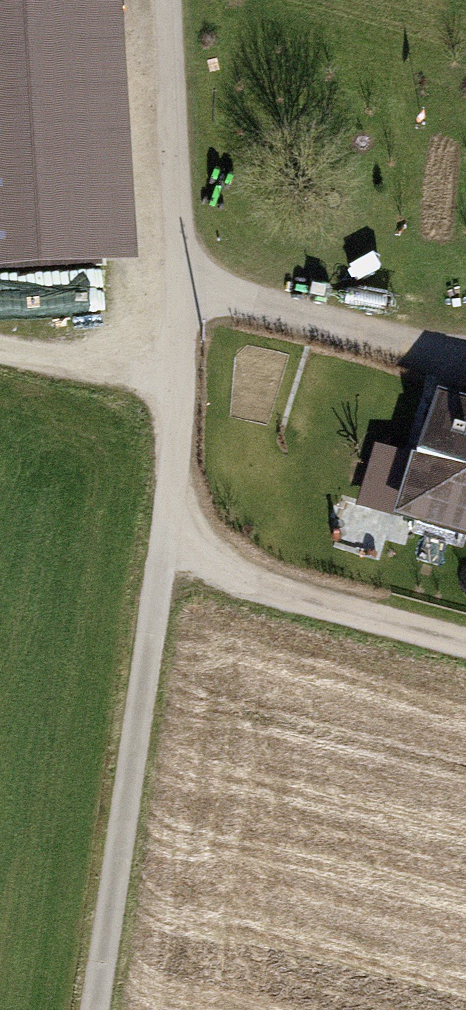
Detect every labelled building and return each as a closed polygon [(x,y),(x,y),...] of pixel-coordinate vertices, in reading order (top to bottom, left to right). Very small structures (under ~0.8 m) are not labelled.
[(0,14),(0,281),(153,264),(131,1),(0,14)] [(448,406),(415,511),(465,527),(465,412),(448,406)]
